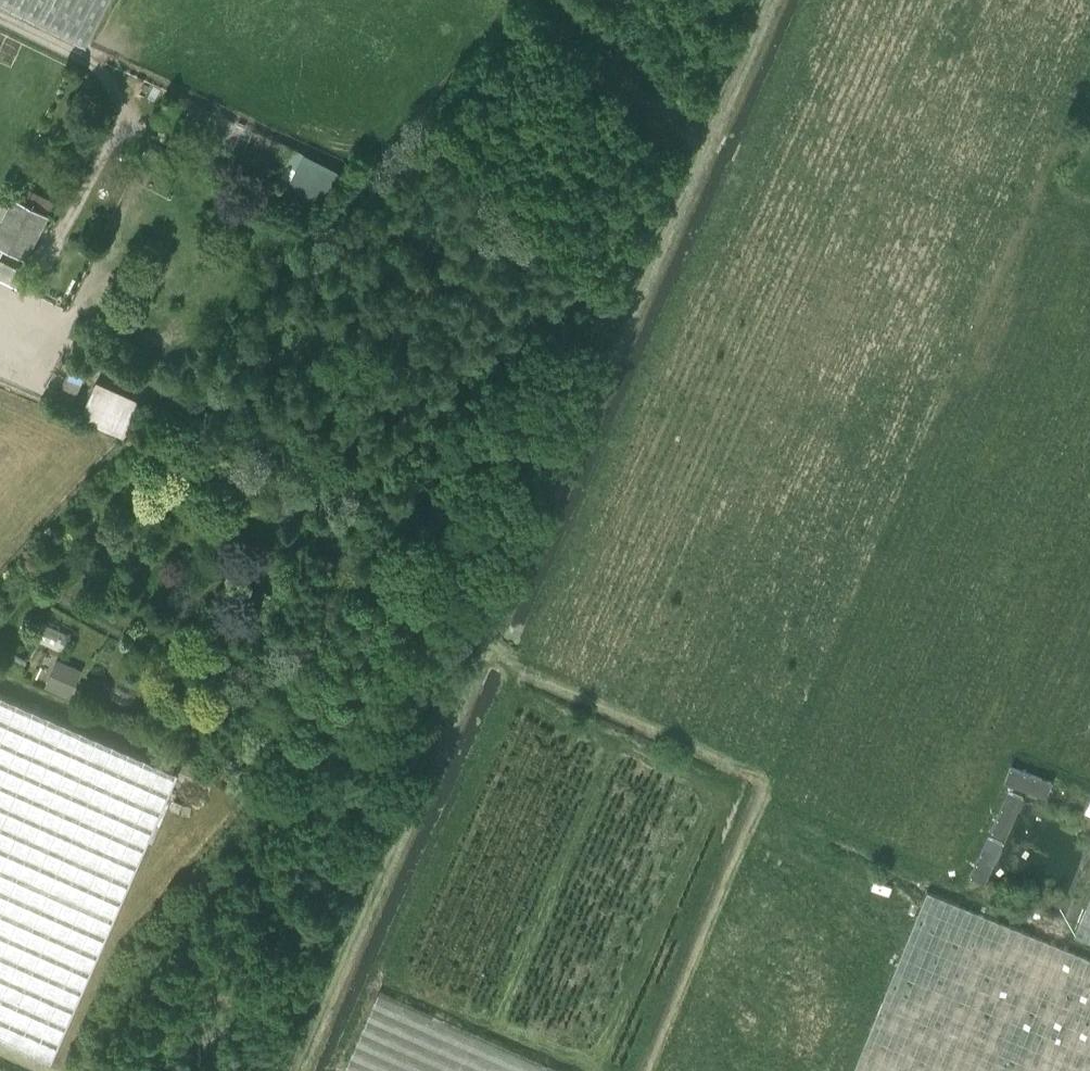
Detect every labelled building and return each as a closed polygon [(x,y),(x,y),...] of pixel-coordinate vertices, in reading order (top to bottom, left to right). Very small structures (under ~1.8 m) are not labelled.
[(85,47),(109,0),(0,0),(0,4),(85,47)] [(281,176),(290,180),(286,188),(325,208),(332,192),(337,194),(347,173),(305,152),(293,147),(281,176)] [(15,198),(4,193),(0,200),(0,244),(26,257),(48,214),(54,202),(26,187),(20,200),(15,198)] [(90,365),(75,359),(57,399),(72,405),(90,365)] [(96,380),(93,387),(80,415),(125,435),(141,400),(96,380)] [(42,622),(34,638),(63,651),(70,635),(42,622)] [(58,658),(45,688),(70,699),(82,669),(58,658)] [(51,1060),(178,773),(0,695),(0,1038),(51,1060)] [(927,892),(853,1070),(1089,1070),(1089,959),(927,892)] [(1089,942),(1089,896),(1074,935),(1089,942)] [(378,994),(345,1070),(554,1070),(378,994)]
